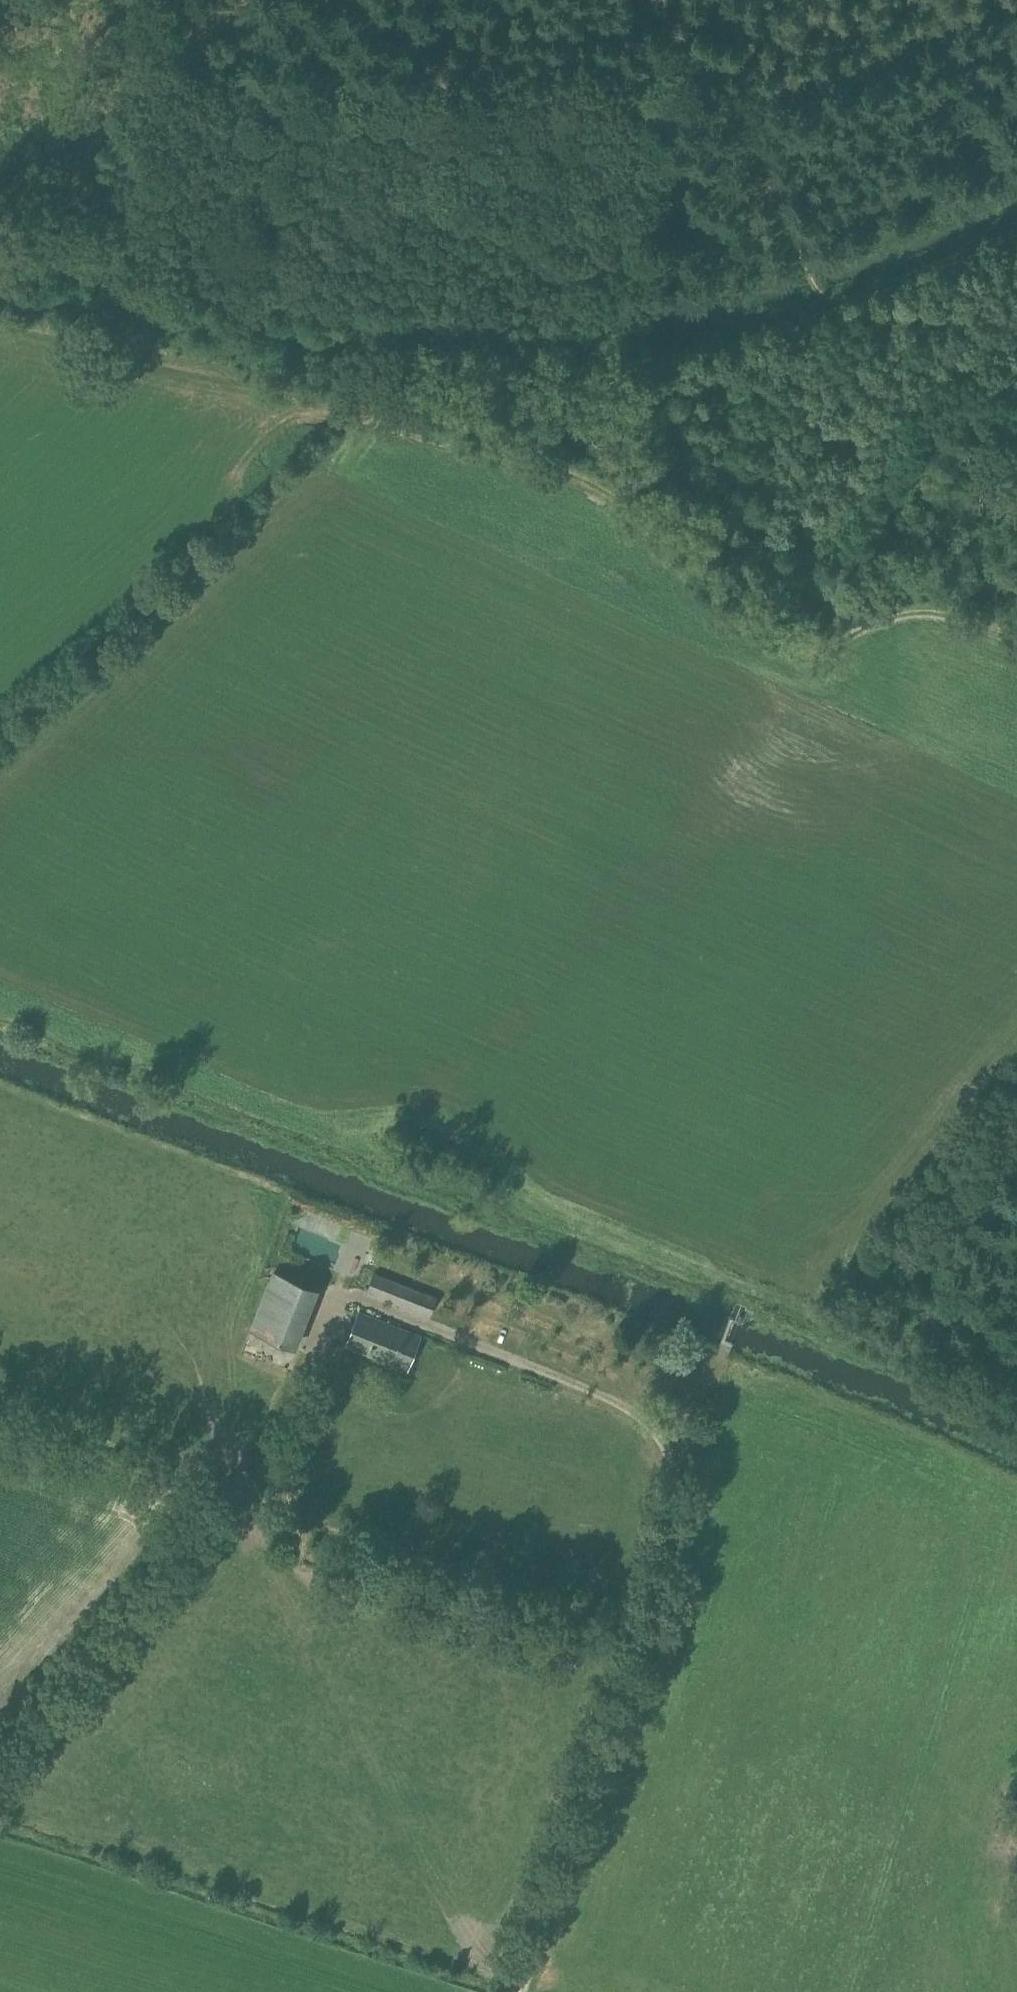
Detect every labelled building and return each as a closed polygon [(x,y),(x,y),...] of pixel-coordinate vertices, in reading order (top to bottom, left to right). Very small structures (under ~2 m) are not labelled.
[(297,1350),(321,1290),(320,1290),(342,1227),(297,1209),(274,1271),(250,1331),(297,1350)] [(418,1283),(416,1288),(375,1272),(367,1293),(429,1317),(437,1296),(426,1292),(428,1287),(418,1283)] [(421,1337),(359,1313),(346,1349),(407,1372),(421,1337)]
